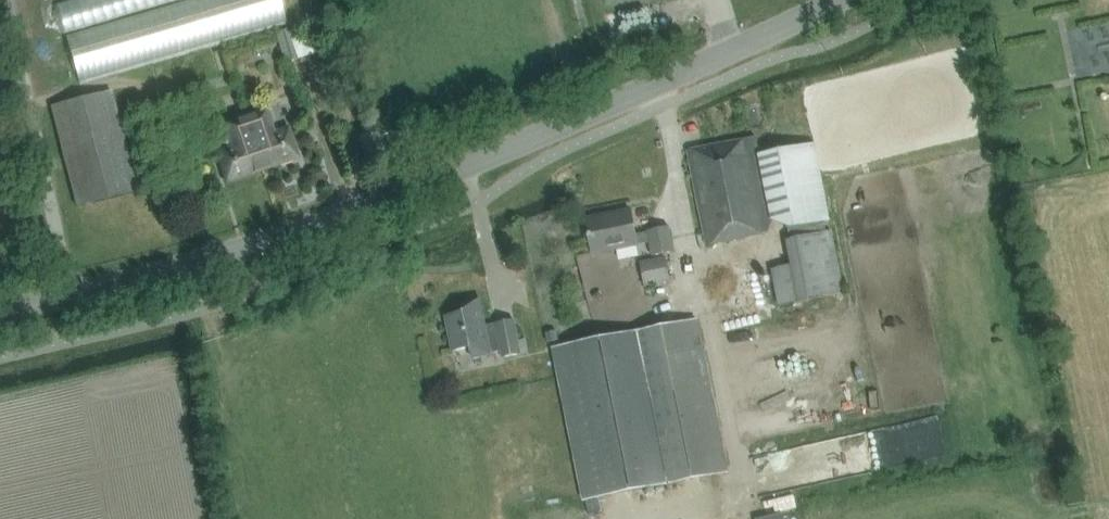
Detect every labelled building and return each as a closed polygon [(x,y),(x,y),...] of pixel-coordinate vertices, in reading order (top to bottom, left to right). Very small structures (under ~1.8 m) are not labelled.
[(65,36),(79,85),(286,23),(279,0),(184,0),(65,36)] [(1076,73),(1108,69),(1108,23),(1070,28),(1076,73)] [(299,58),(290,28),(276,32),(284,62),(299,58)] [(108,90),(50,105),(76,206),(134,191),(108,90)] [(247,114),(265,168),(295,158),(286,130),(273,135),(264,108),(247,114)] [(265,168),(247,114),(229,120),(238,146),(217,153),(226,181),(265,168)] [(758,137),(689,151),(708,245),(770,233),(774,222),(788,228),(789,230),(791,240),(789,241),(794,265),(773,270),(780,307),(844,293),(833,231),(827,232),(825,222),(831,221),(816,144),(761,154),(758,137)] [(1023,147),(1009,150),(1012,163),(1026,160),(1023,147)] [(630,210),(586,219),(593,254),(650,243),(654,255),(674,251),(669,227),(647,232),(648,233),(636,236),(630,210)] [(666,261),(640,266),(644,287),(670,282),(666,261)] [(502,355),(521,351),(514,317),(495,321),(498,332),(487,334),(480,296),(462,299),(464,310),(445,314),(452,348),(471,345),(473,356),(491,352),(491,351),(501,349),(502,355)] [(555,348),(585,500),(728,471),(697,320),(555,348)] [(557,331),(546,333),(547,342),(558,340),(557,331)]
